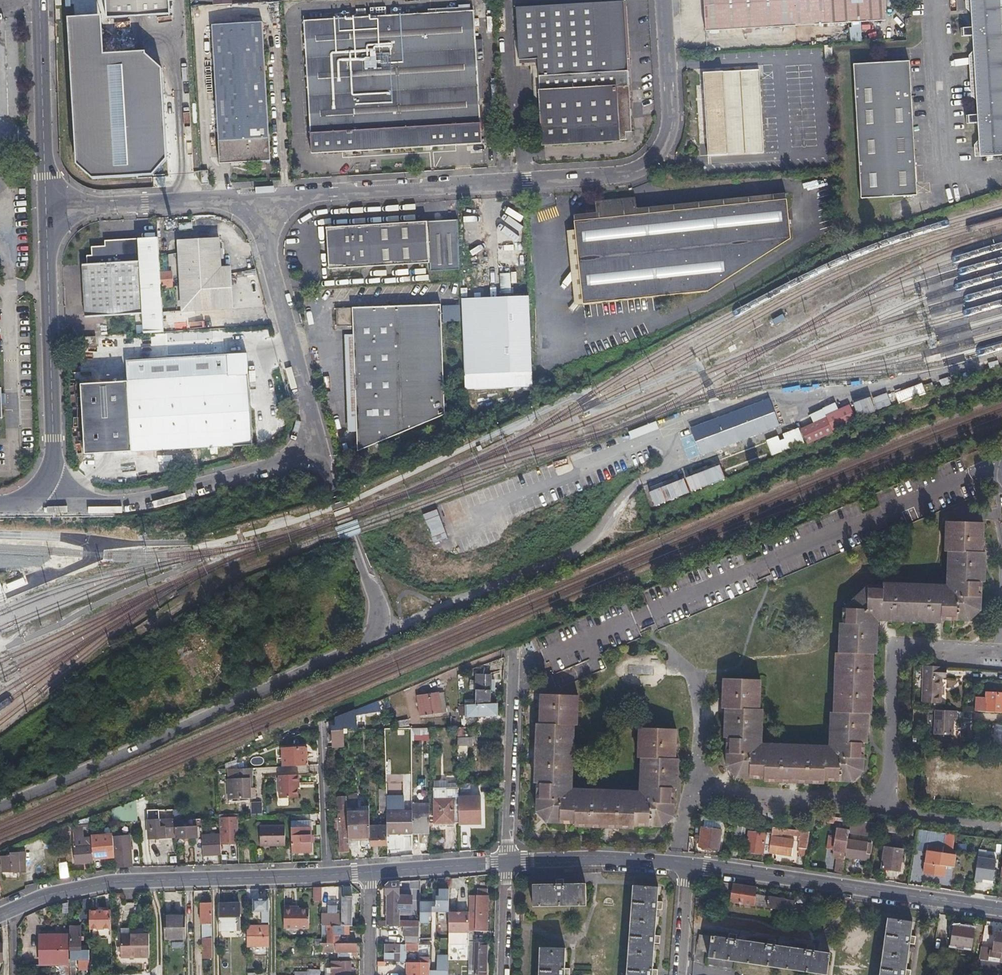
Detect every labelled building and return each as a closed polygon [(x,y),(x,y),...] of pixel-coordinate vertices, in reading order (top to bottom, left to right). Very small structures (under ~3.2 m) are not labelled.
[(78,20),(106,18),(106,16),(171,13),(170,0),(77,0),(78,20)] [(518,58),(528,58),(537,58),(543,143),(627,138),(627,130),(633,130),(625,0),(516,6),(518,58)] [(706,31),(886,20),(885,0),(704,0),(706,31)] [(979,116),(970,117),(970,126),(980,125),(982,158),(1001,157),(1001,0),(972,0),(974,29),(964,29),(965,38),(975,37),(979,116)] [(480,143),(479,121),(478,99),(482,98),(480,59),(476,59),(472,10),(304,19),(312,153),(344,151),(344,153),(352,153),(352,151),(480,143)] [(270,160),(266,91),(262,22),(212,25),(221,164),(270,160)] [(913,183),(917,182),(914,140),(910,140),(908,116),(913,116),(910,60),(854,64),(861,198),(913,194),(913,183)] [(765,152),(760,79),(764,78),(763,69),(705,72),(710,155),(765,152)] [(81,167),(115,166),(150,165),(150,163),(151,163),(151,153),(149,153),(145,75),(104,78),(103,75),(90,76),(90,78),(78,79),(81,167)] [(505,155),(509,154),(514,154),(513,144),(504,144),(505,155)] [(579,291),(572,297),(581,306),(705,295),(788,242),(784,197),(635,210),(634,199),(595,202),(595,209),(595,213),(585,214),(573,215),(574,231),(567,238),(574,246),(569,252),(576,260),(570,267),(578,276),(571,283),(579,291)] [(497,219),(498,265),(509,264),(515,264),(513,218),(497,219)] [(426,231),(425,223),(325,229),(327,262),(428,256),(428,264),(458,262),(456,221),(444,222),(444,230),(426,231)] [(444,222),(425,223),(426,231),(444,230),(444,222)] [(88,254),(88,258),(88,262),(84,263),(87,315),(143,312),(139,237),(106,239),(106,245),(93,245),(93,253),(88,254)] [(184,310),(209,309),(233,307),(231,267),(222,268),(220,238),(180,240),(184,310)] [(478,315),(481,392),(518,390),(514,313),(512,267),(509,264),(498,265),(499,314),(478,315)] [(470,286),(478,285),(486,285),(486,269),(469,270),(470,286)] [(171,272),(159,272),(159,287),(171,287),(171,272)] [(368,447),(394,436),(443,415),(439,306),(334,309),(335,326),(351,325),(357,451),(368,447)] [(97,346),(97,341),(97,335),(77,337),(77,347),(97,346)] [(177,457),(254,451),(248,361),(125,368),(127,391),(82,393),(86,463),(136,459),(136,465),(178,462),(177,457)] [(898,404),(925,394),(921,383),(894,393),(898,404)] [(779,437),(716,458),(720,470),(892,412),(886,392),(836,409),(834,405),(808,413),(812,424),(779,435),(779,437)] [(769,397),(691,428),(703,456),(779,425),(769,397)] [(652,507),(723,480),(718,466),(647,493),(652,507)] [(437,510),(421,515),(430,544),(446,539),(437,510)] [(970,623),(976,617),(982,612),(983,585),(986,585),(987,554),(985,554),(986,525),(948,523),(947,553),(950,554),(948,587),(885,584),(884,586),(870,586),(844,607),(844,623),(840,623),(839,652),(835,652),(832,711),(829,711),(827,745),(760,743),(761,708),(759,708),(760,679),(723,677),(721,708),(725,707),(724,738),(727,738),(726,766),(736,777),(764,778),(764,781),(824,784),(825,780),(851,781),(863,770),(865,743),(867,743),(869,713),(871,713),(875,654),(877,654),(879,622),(942,624),(943,622),(970,623)] [(923,704),(932,704),(941,705),(943,678),(945,678),(946,668),(925,666),(923,704)] [(475,675),(475,704),(490,703),(491,690),(494,690),(494,680),(491,680),(490,675),(475,675)] [(417,696),(418,705),(419,715),(440,712),(438,693),(417,696)] [(661,826),(667,821),(672,816),(674,788),(677,788),(678,758),(675,758),(676,729),(639,727),(637,757),(640,757),(639,790),(570,787),(573,724),(576,724),(576,694),(540,693),(538,722),(536,722),(533,781),(536,781),(534,809),(543,820),(572,821),(572,825),(633,828),(633,824),(648,824),(661,826)] [(985,697),(985,700),(977,700),(977,705),(985,706),(985,713),(1001,713),(1001,695),(986,694),(985,697)] [(465,705),(465,715),(465,717),(496,716),(496,703),(490,703),(475,704),(465,704),(465,705)] [(331,732),(332,739),(332,747),(344,747),(343,728),(352,728),(353,711),(336,718),(335,728),(331,727),(331,732)] [(957,712),(935,711),(934,735),(953,736),(954,719),(957,720),(957,712)] [(396,722),(397,728),(409,726),(408,719),(396,722)] [(412,737),(427,736),(427,728),(411,728),(412,737)] [(457,728),(457,735),(457,742),(465,742),(465,728),(457,728)] [(465,754),(465,742),(457,742),(457,754),(465,754)] [(304,766),(303,757),(303,748),(281,749),(282,767),(304,766)] [(228,779),(229,789),(229,799),(250,798),(250,788),(253,788),(252,768),(234,769),(234,779),(228,779)] [(280,799),(288,798),(296,798),(296,783),(297,783),(296,775),(278,775),(280,799)] [(349,851),(348,838),(347,807),(346,796),(337,797),(338,818),(334,819),(334,830),(338,830),(339,852),(349,851)] [(458,799),(458,822),(480,822),(480,796),(458,796),(458,799)] [(433,822),(458,822),(458,799),(434,799),(433,822)] [(261,813),(261,802),(250,802),(250,813),(261,813)] [(136,805),(112,805),(112,821),(136,821),(136,805)] [(369,848),(369,846),(369,826),(368,812),(352,812),(351,807),(347,807),(348,838),(359,837),(359,848),(369,848)] [(413,832),(420,832),(428,832),(428,814),(412,814),(413,832)] [(387,832),(399,832),(411,832),(411,816),(387,817),(387,832)] [(224,831),(223,831),(221,831),(222,835),(224,835),(225,843),(238,843),(238,817),(223,817),(224,831)] [(174,819),(148,821),(148,839),(175,838),(174,829),(174,824),(174,819)] [(111,822),(112,826),(112,829),(140,828),(140,821),(111,822)] [(735,821),(734,828),(733,835),(743,836),(745,823),(735,821)] [(877,823),(876,826),(876,830),(898,833),(899,826),(877,823)] [(196,837),(196,832),(196,826),(182,827),(182,824),(174,824),(174,829),(175,838),(196,837)] [(92,861),(92,858),(91,846),(83,846),(82,825),(72,826),(72,843),(74,862),(92,861)] [(260,846),(266,846),(272,846),(271,843),(285,843),(285,826),(259,826),(260,846)] [(369,826),(369,846),(386,845),(385,826),(369,826)] [(768,853),(772,854),(776,854),(776,853),(789,855),(791,840),(779,838),(779,833),(799,836),(798,848),(806,849),(809,831),(772,826),(771,834),(768,853)] [(314,853),(313,827),(293,828),(295,854),(314,853)] [(698,845),(704,847),(710,847),(710,850),(718,851),(721,830),(701,827),(698,845)] [(845,859),(847,840),(848,831),(837,830),(834,850),(837,850),(834,873),(843,874),(845,859)] [(768,855),(768,853),(771,834),(748,831),(745,851),(768,855)] [(951,865),(953,851),(955,834),(946,832),(942,856),(925,854),(922,872),(943,875),(944,864),(951,865)] [(955,834),(953,851),(967,853),(969,836),(955,834)] [(114,857),(113,840),(112,835),(90,838),(91,846),(92,858),(114,857)] [(220,855),(220,845),(219,835),(202,836),(203,855),(220,855)] [(976,841),(977,842),(979,842),(978,847),(1001,850),(1001,842),(976,838),(976,841)] [(113,840),(114,857),(115,869),(131,868),(129,839),(113,840)] [(867,842),(847,840),(845,859),(864,862),(867,842)] [(898,870),(900,860),(901,849),(892,848),(892,844),(884,843),(881,867),(898,870)] [(25,853),(18,853),(12,853),(12,855),(2,856),(2,872),(25,872),(25,853)] [(974,856),(973,881),(993,882),(994,857),(974,856)] [(387,882),(386,884),(385,886),(385,893),(387,893),(387,926),(398,926),(398,921),(398,881),(387,882)] [(730,903),(741,904),(753,906),(756,887),(721,881),(720,888),(732,889),(730,903)] [(585,905),(585,894),(585,884),(532,885),(533,906),(585,905)] [(658,887),(633,885),(627,974),(651,974),(658,887)] [(468,931),(476,931),(485,931),(485,895),(485,889),(476,889),(476,895),(468,895),(468,913),(468,931)] [(717,901),(717,897),(718,893),(703,890),(702,899),(717,901)] [(793,902),(789,901),(785,901),(785,900),(757,895),(754,906),(792,911),(793,902)] [(341,914),(340,925),(348,925),(349,925),(349,896),(341,896),(341,914)] [(260,922),(268,922),(268,898),(250,898),(251,911),(259,911),(260,922)] [(199,903),(199,914),(199,924),(201,924),(201,958),(211,958),(210,903),(199,903)] [(218,930),(228,930),(238,930),(237,904),(218,904),(218,930)] [(340,925),(341,914),(335,914),(335,904),(326,904),(326,914),(320,914),(320,925),(340,925)] [(291,909),(291,908),(283,908),(283,928),(308,928),(308,909),(291,909)] [(89,931),(99,931),(110,931),(110,911),(88,911),(89,931)] [(436,912),(435,920),(445,921),(445,913),(436,912)] [(468,913),(447,913),(447,919),(447,932),(468,932),(468,931),(468,913)] [(161,918),(161,929),(161,940),(185,940),(184,917),(161,918)] [(880,972),(879,974),(905,974),(912,921),(887,918),(880,972)] [(969,929),(969,926),(969,923),(963,922),(962,928),(953,927),(950,944),(970,947),(973,929),(969,929)] [(129,929),(129,926),(129,924),(120,924),(120,942),(120,947),(120,950),(148,950),(148,929),(129,929)] [(340,925),(320,925),(320,930),(326,930),(326,933),(328,933),(327,943),(337,943),(338,933),(347,933),(348,925),(340,925)] [(417,935),(417,925),(402,926),(402,935),(417,935)] [(268,945),(267,936),(267,927),(245,927),(246,946),(268,945)] [(68,960),(68,967),(68,974),(75,974),(74,965),(73,965),(73,960),(88,960),(87,950),(80,951),(79,928),(70,928),(70,960),(68,960)] [(996,933),(993,951),(990,950),(989,961),(999,962),(1000,952),(1001,952),(1001,934),(996,933)] [(39,951),(68,951),(68,935),(38,935),(39,951)] [(710,938),(706,937),(701,936),(699,949),(708,950),(708,957),(826,974),(829,954),(711,936),(710,938)] [(316,939),(316,944),(316,949),(319,949),(319,952),(355,952),(356,943),(337,943),(327,943),(319,943),(319,939),(316,939)] [(467,942),(467,958),(467,974),(485,974),(486,942),(467,942)] [(417,951),(430,952),(430,944),(417,943),(417,951)] [(399,944),(392,944),(384,944),(384,962),(400,962),(399,944)] [(565,948),(540,947),(539,974),(564,974),(565,948)] [(981,947),(979,959),(988,961),(990,948),(981,947)] [(39,966),(60,967),(60,956),(68,956),(68,951),(39,951),(39,966)] [(60,967),(68,967),(68,960),(68,956),(60,956),(60,967)] [(447,956),(436,956),(435,970),(428,970),(428,974),(447,974),(447,956)] [(428,968),(428,957),(419,957),(419,962),(412,962),(412,974),(428,974),(428,970),(428,968)] [(979,959),(978,967),(1001,971),(1001,963),(999,962),(989,961),(988,961),(979,959)] [(351,961),(331,961),(331,968),(326,968),(326,974),(350,974),(351,961)]
